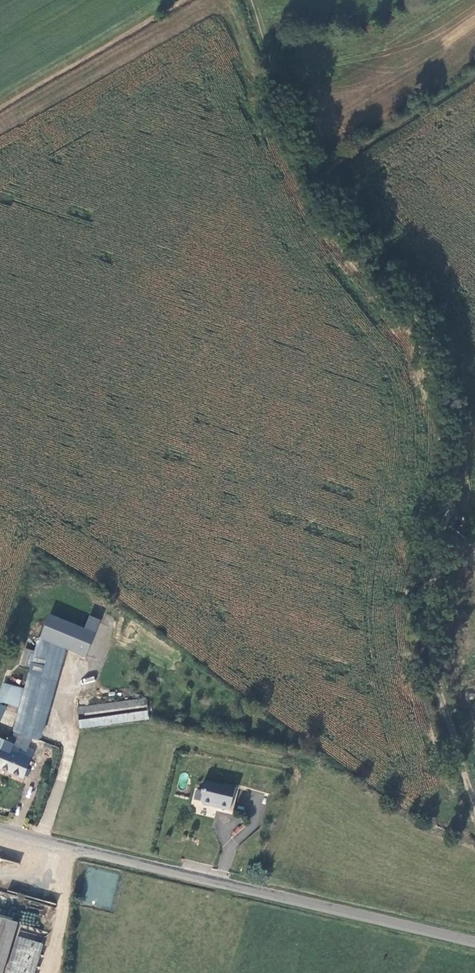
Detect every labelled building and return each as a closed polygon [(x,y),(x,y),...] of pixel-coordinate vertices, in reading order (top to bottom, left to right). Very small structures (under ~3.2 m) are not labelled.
[(42,639),(68,650),(87,658),(101,621),(91,617),(86,630),(52,616),(42,639)] [(35,652),(31,667),(14,731),(38,741),(43,738),(68,650),(42,639),(39,638),(35,652)] [(22,665),(31,667),(35,652),(26,649),(22,665)] [(93,676),(81,679),(82,685),(95,682),(93,676)] [(81,727),(150,718),(147,698),(79,707),(81,727)] [(24,778),(34,753),(0,739),(0,768),(24,778)] [(223,785),(205,780),(203,788),(204,791),(202,800),(204,804),(211,805),(214,803),(219,804),(218,807),(231,810),(237,786),(225,783),(223,785)] [(19,923),(0,917),(0,972),(4,972),(19,923)] [(42,943),(19,937),(8,972),(33,972),(42,943)]
